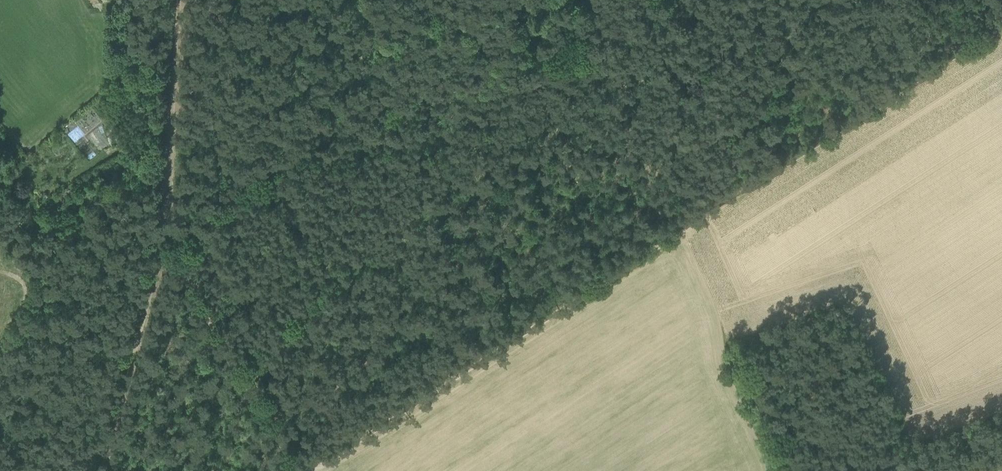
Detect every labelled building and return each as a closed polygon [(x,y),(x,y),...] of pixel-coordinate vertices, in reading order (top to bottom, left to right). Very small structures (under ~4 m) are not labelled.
[(514,29),(518,34),(531,26),(527,21),(514,29)]
